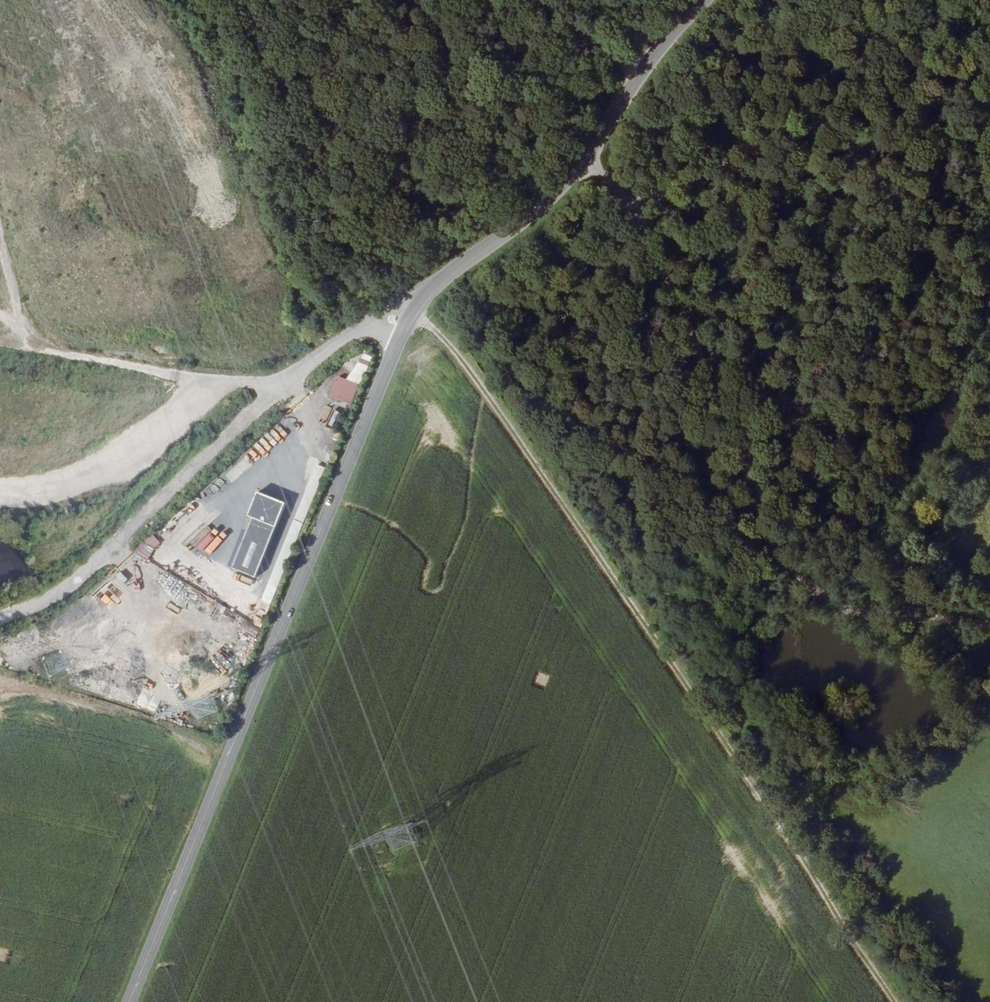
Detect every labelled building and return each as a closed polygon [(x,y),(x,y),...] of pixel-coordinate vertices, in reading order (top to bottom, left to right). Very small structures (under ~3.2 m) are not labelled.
[(334,376),(327,397),(351,406),(370,357),(359,353),(348,381),(334,376)] [(325,400),(318,419),(332,424),(339,405),(325,400)] [(323,448),(330,452),(339,431),(332,427),(323,448)] [(231,482),(247,467),(241,460),(229,470),(231,473),(227,477),(231,482)] [(233,568),(257,577),(286,504),(256,492),(247,516),(252,518),(233,568)] [(197,558),(217,541),(205,528),(186,545),(197,558)] [(135,555),(148,562),(159,541),(146,534),(135,555)] [(241,631),(256,635),(259,627),(244,622),(241,631)]
